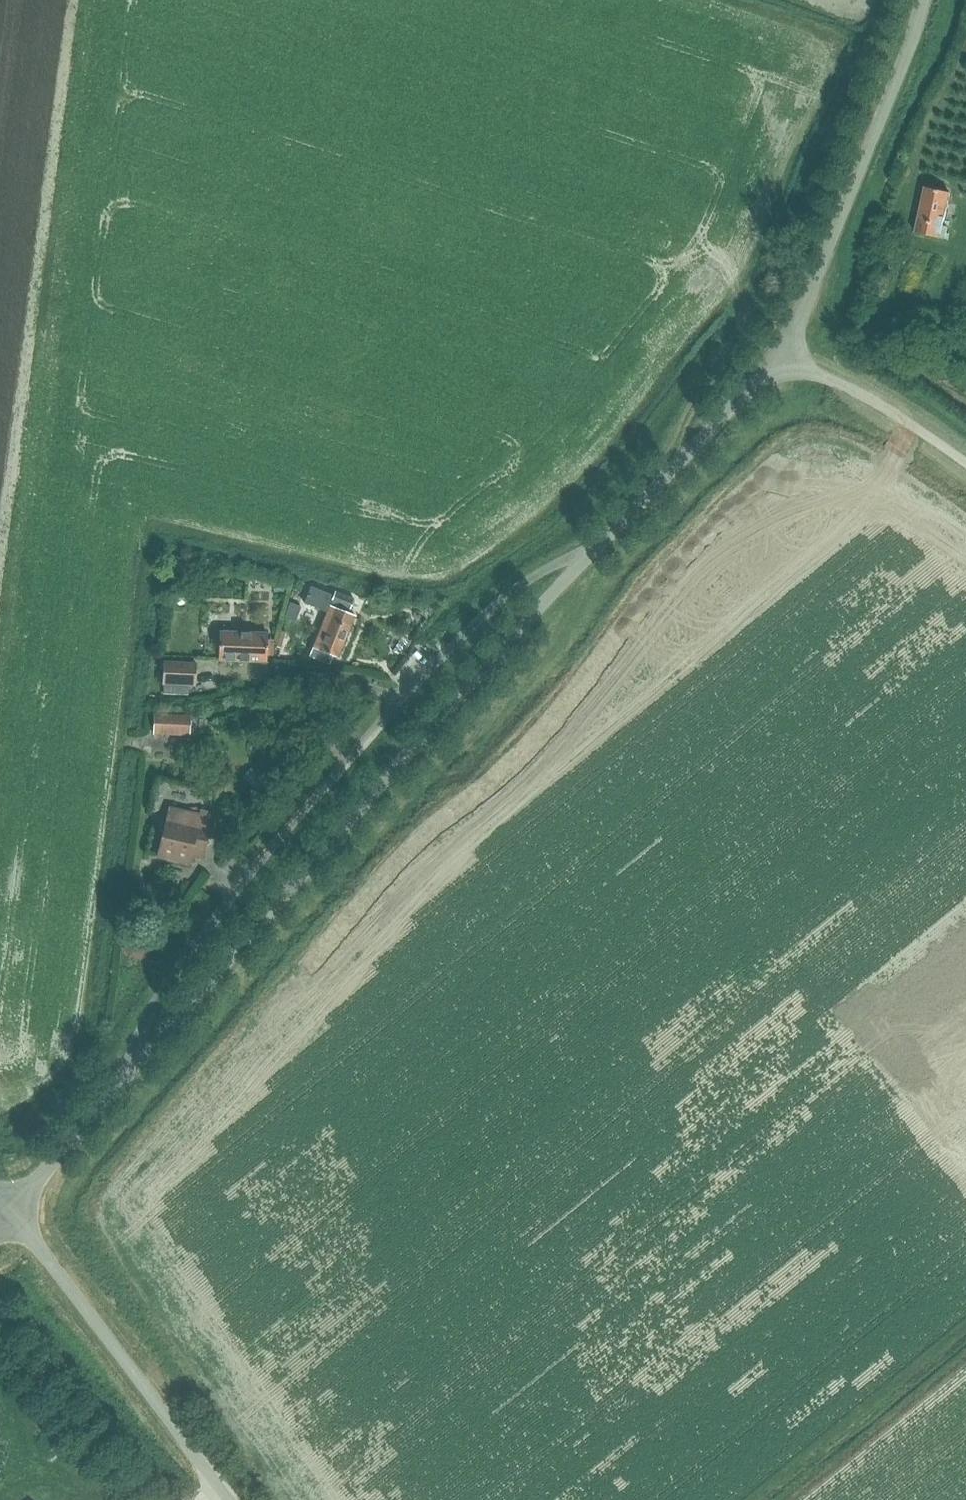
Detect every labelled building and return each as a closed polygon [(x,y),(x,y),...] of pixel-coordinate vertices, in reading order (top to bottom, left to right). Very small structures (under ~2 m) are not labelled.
[(950,192),(925,187),(915,232),(945,239),(948,226),(943,225),(950,192)] [(201,558),(201,568),(210,569),(210,559),(201,558)] [(311,586),(304,603),(326,612),(312,647),(308,655),(328,663),(331,655),(337,657),(354,615),(347,612),(349,609),(353,599),(335,591),(333,595),(311,586)] [(290,602),(284,617),(294,622),(301,606),(290,602)] [(268,633),(220,631),(219,660),(267,661),(268,633)] [(195,685),(196,663),(164,661),(163,684),(195,685)] [(324,701),(312,717),(321,724),(333,708),(324,701)] [(176,714),(176,734),(190,734),(190,715),(176,714)] [(200,814),(170,807),(158,857),(189,864),(191,856),(202,858),(213,813),(201,810),(200,814)]
